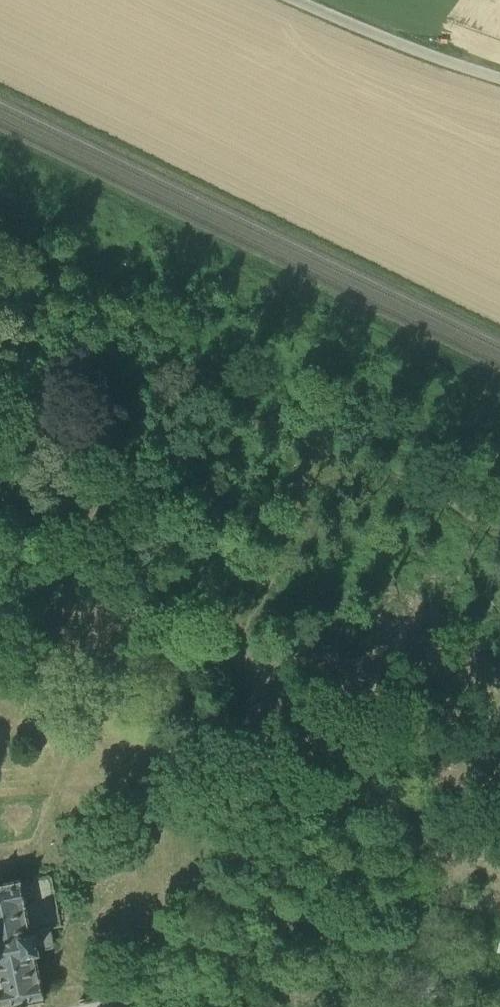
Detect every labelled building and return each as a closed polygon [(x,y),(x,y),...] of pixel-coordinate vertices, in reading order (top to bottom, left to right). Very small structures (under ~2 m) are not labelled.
[(0,1006),(21,1002),(21,1004),(25,1004),(24,1002),(45,998),(40,974),(39,975),(34,951),(38,950),(38,949),(53,946),(54,944),(50,926),(34,930),(31,931),(25,903),(26,903),(21,877),(0,882),(0,1005),(0,1006)]
